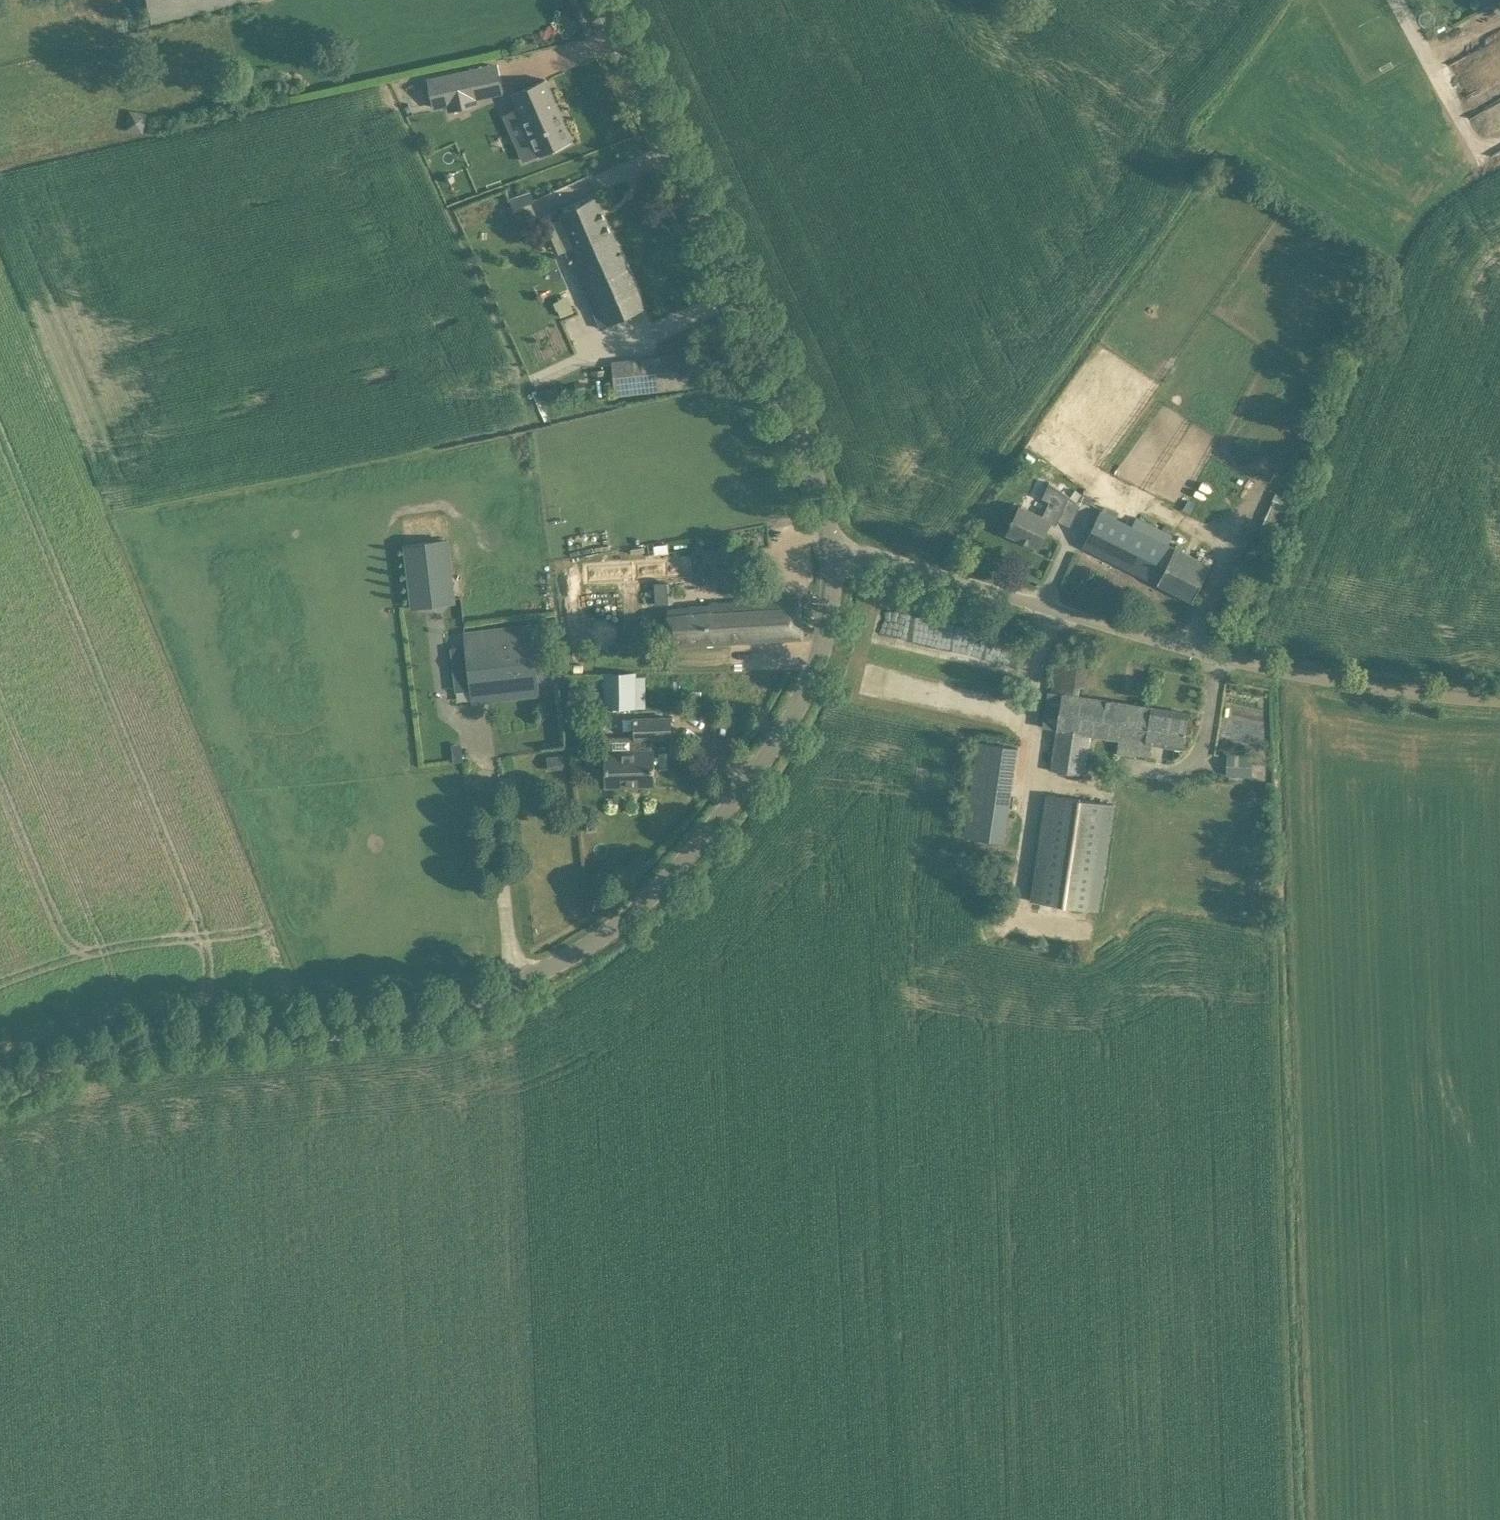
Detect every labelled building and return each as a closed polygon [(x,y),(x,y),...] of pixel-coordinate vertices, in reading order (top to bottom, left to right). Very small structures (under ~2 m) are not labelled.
[(543,72),(539,58),(518,64),(521,76),(522,78),(539,73),(543,72)] [(449,110),(479,103),(478,98),(471,68),(429,77),(435,107),(448,104),(449,110)] [(546,79),(513,93),(523,117),(519,119),(529,141),(533,139),(540,156),(573,141),(546,79)] [(531,191),(510,198),(513,207),(534,201),(531,191)] [(597,196),(578,204),(559,212),(574,244),(564,249),(598,328),(645,307),(597,196)] [(697,352),(678,355),(612,363),(616,396),(701,385),(697,352)] [(1069,498),(1049,483),(1043,497),(1051,500),(1044,515),(1021,505),(1008,532),(1038,546),(1050,520),(1057,523),(1069,498)] [(1082,547),(1093,552),(1192,601),(1209,565),(1167,544),(1172,534),(1136,517),(1131,527),(1099,511),(1082,547)] [(457,602),(449,538),(404,543),(411,607),(457,602)] [(639,582),(638,564),(589,568),(590,585),(639,582)] [(799,597),(732,601),(710,602),(710,606),(669,609),(671,646),(802,638),(799,597)] [(538,694),(530,625),(465,632),(473,702),(475,702),(473,690),(487,688),(488,700),(538,694)] [(604,672),(604,702),(604,707),(644,707),(644,693),(644,674),(636,674),(636,672),(604,672)] [(1184,747),(1186,732),(1189,712),(1048,691),(1043,725),(1057,728),(1051,770),(1084,775),(1091,733),(1121,737),(1119,751),(1150,756),(1152,742),(1184,747)] [(637,751),(624,751),(605,752),(606,786),(654,785),(653,738),(670,738),(670,718),(637,719),(637,751)] [(964,837),(1004,843),(1018,748),(978,742),(964,837)] [(564,753),(548,755),(549,768),(565,766),(564,753)] [(1227,755),(1226,775),(1226,776),(1250,778),(1252,757),(1227,755)] [(1031,900),(1098,910),(1114,804),(1048,793),(1031,900)]
